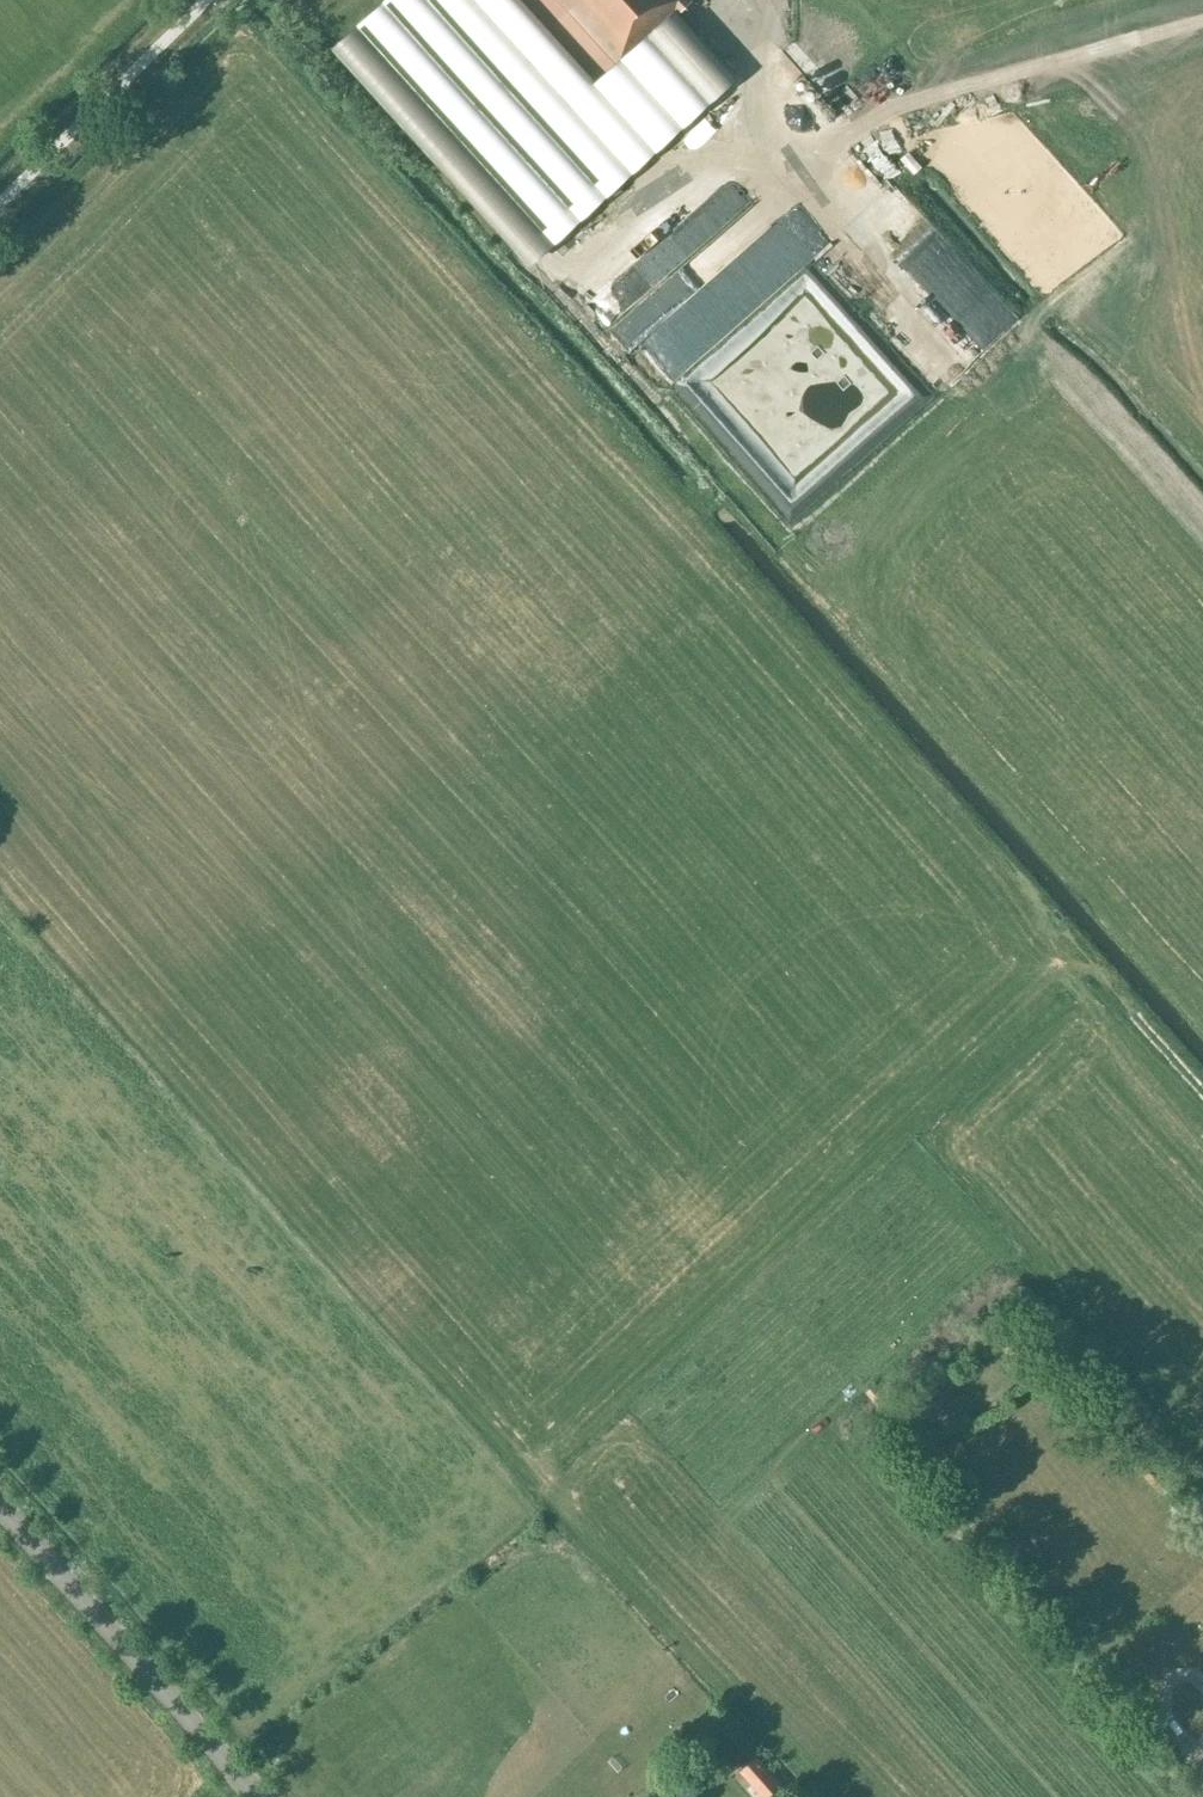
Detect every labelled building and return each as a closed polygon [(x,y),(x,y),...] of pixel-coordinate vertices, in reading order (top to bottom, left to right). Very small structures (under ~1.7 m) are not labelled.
[(338,48),(531,262),(730,82),(671,17),(690,0),(392,0),(338,48)] [(715,184),(740,166),(734,157),(709,175),(715,184)] [(713,199),(693,175),(653,207),(673,231),(713,199)] [(649,346),(676,378),(681,362),(791,272),(806,223),(780,215),(752,238),(757,221),(774,207),(763,194),(675,266),(680,252),(657,245),(641,258),(663,265),(655,288),(621,316),(620,321),(638,343),(649,346)] [(734,1769),(757,1796),(761,1796),(779,1782),(754,1752),(734,1769)]
